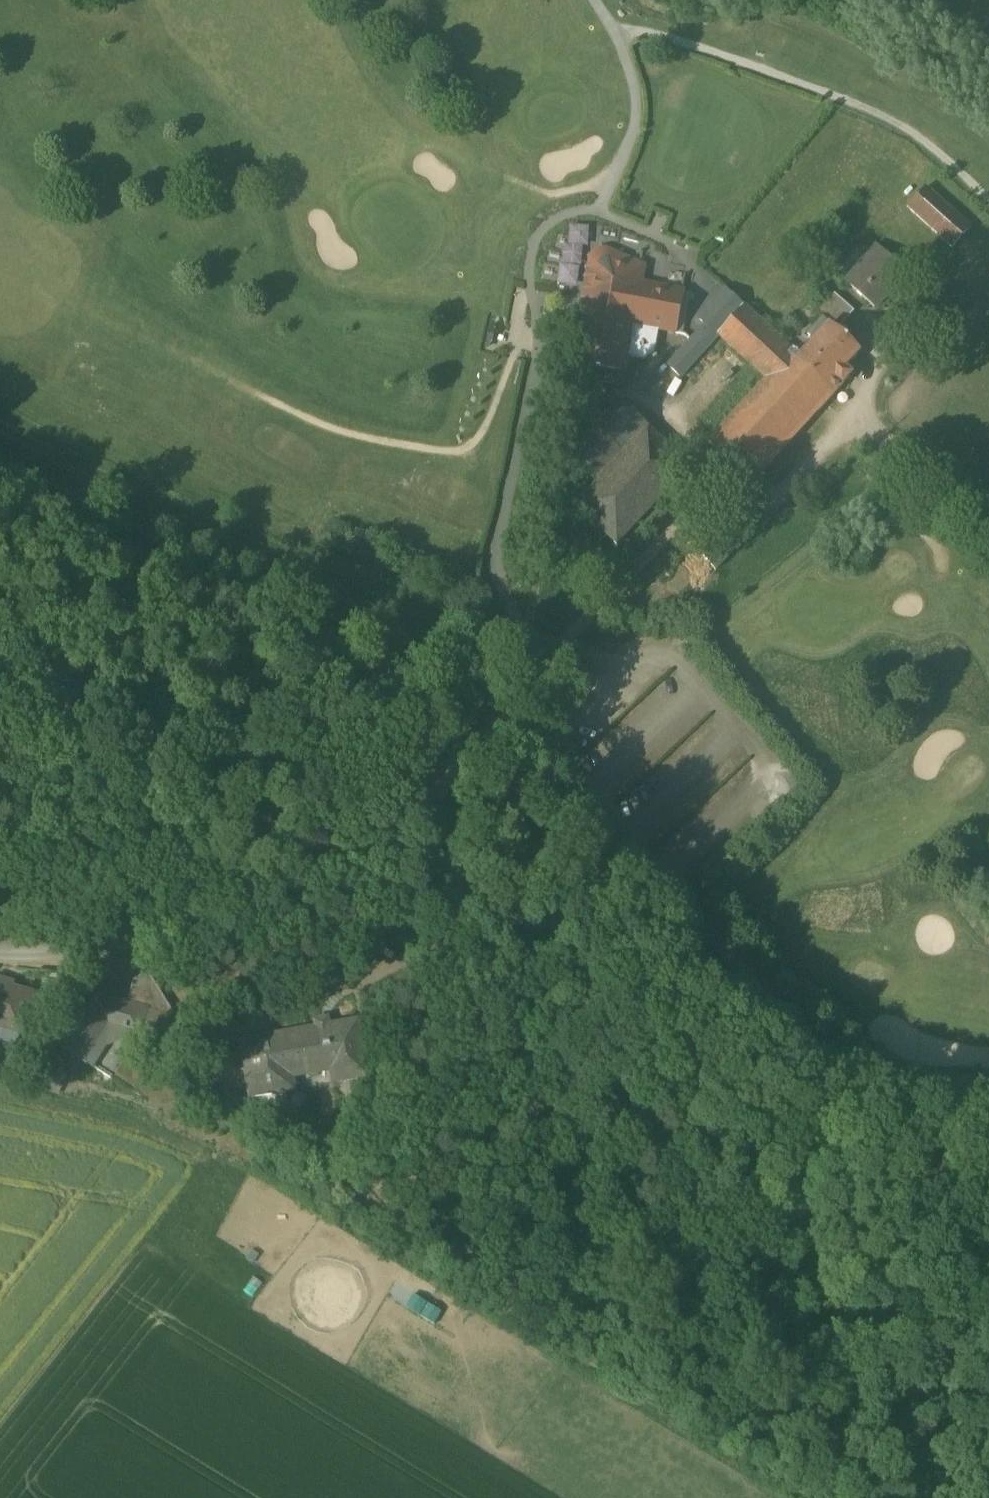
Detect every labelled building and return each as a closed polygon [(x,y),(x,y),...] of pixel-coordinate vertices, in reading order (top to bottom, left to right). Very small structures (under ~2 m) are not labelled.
[(973,230),(927,187),(907,209),(953,252),(973,230)] [(907,274),(878,248),(846,285),(875,311),(907,274)] [(616,258),(606,253),(601,253),(597,254),(593,257),(592,261),(585,296),(593,297),(581,365),(599,368),(624,373),(625,373),(628,357),(644,360),(654,354),(658,331),(676,334),(683,293),(640,285),(643,268),(617,257),(616,258)] [(854,312),(835,295),(817,315),(823,320),(823,319),(837,332),(854,312)] [(752,316),(744,308),(718,336),(767,381),(790,355),(793,353),(752,316)] [(823,320),(808,336),(816,343),(802,358),(794,351),(793,353),(790,355),(834,395),(852,375),(851,374),(850,375),(844,369),(860,352),(837,332),(823,319),(823,320)] [(678,349),(662,369),(660,366),(646,381),(665,397),(694,365),(678,349)] [(767,381),(709,444),(752,484),(834,395),(790,355),(767,381)] [(624,373),(599,368),(597,382),(622,386),(624,373)] [(624,404),(572,459),(601,487),(653,432),(624,404)] [(601,487),(579,510),(620,550),(695,471),(653,432),(601,487)] [(734,511),(695,553),(719,576),(758,534),(734,511)] [(147,973),(136,985),(136,986),(141,1010),(177,1020),(147,973)] [(0,986),(0,1028),(21,1034),(32,995),(0,986)] [(97,998),(65,1050),(111,1079),(128,1050),(104,1035),(111,1023),(124,1026),(123,1029),(130,1031),(130,1030),(138,1033),(137,1036),(136,1042),(169,1051),(189,1039),(177,1020),(141,1010),(97,998)] [(357,1022),(240,1042),(250,1098),(287,1093),(283,1075),(342,1065),(345,1083),(367,1080),(357,1022)] [(65,1073),(55,1066),(46,1078),(56,1085),(65,1073)]
